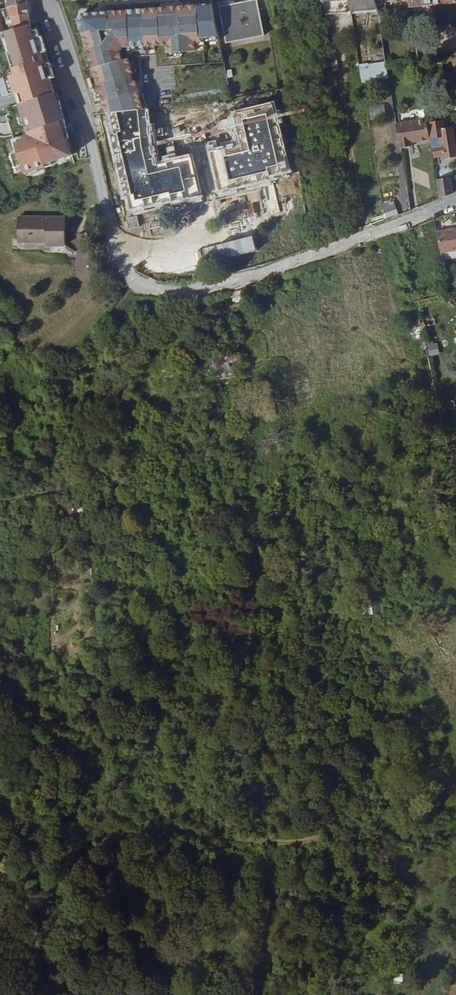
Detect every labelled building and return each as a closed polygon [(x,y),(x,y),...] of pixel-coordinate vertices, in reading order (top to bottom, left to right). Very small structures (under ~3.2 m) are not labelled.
[(23,24),(30,21),(27,0),(6,8),(5,8),(8,18),(10,18),(13,27),(23,24)] [(257,0),(252,0),(220,6),(227,42),(265,35),(257,0)] [(325,14),(352,11),(351,0),(323,0),(325,14)] [(378,8),(377,0),(351,0),(352,11),(378,8)] [(147,39),(172,37),(170,16),(145,18),(147,39)] [(25,33),(31,31),(30,21),(23,24),(25,31),(25,33)] [(13,27),(5,30),(2,31),(0,32),(0,56),(7,76),(16,96),(53,101),(51,93),(48,79),(46,72),(43,60),(41,48),(39,31),(39,29),(31,31),(25,33),(25,31),(23,24),(13,27)] [(41,48),(55,45),(51,31),(50,25),(38,24),(39,29),(39,31),(41,48)] [(455,52),(455,24),(438,27),(443,54),(455,52)] [(389,80),(386,65),(371,66),(374,81),(389,80)] [(358,67),(361,73),(362,83),(374,81),(371,66),(358,67)] [(51,93),(68,88),(64,74),(48,79),(51,93)] [(386,118),(384,104),(368,106),(370,119),(386,118)] [(281,109),(249,114),(252,135),(285,129),(281,109)] [(427,142),(430,138),(428,126),(428,120),(396,125),(400,149),(413,147),(412,141),(417,141),(419,143),(427,142)] [(430,138),(434,161),(444,159),(444,163),(455,161),(455,152),(453,132),(448,132),(447,123),(428,126),(430,138)] [(26,131),(23,125),(12,131),(31,176),(44,170),(39,159),(50,154),(40,131),(37,132),(34,127),(26,131)] [(150,151),(195,147),(193,125),(148,129),(150,151)] [(285,129),(252,135),(253,138),(267,136),(268,138),(286,135),(285,129)] [(283,156),(285,171),(293,169),(292,163),(298,161),(297,154),(283,156)] [(437,183),(439,198),(452,193),(450,178),(437,183)] [(124,186),(118,188),(126,218),(134,216),(131,204),(130,204),(127,191),(125,192),(124,186)] [(68,218),(21,217),(21,242),(48,242),(49,246),(68,245),(68,218)] [(437,229),(441,257),(455,254),(455,225),(437,229)] [(262,253),(258,233),(251,234),(255,254),(262,253)] [(253,254),(256,267),(264,265),(262,253),(255,254),(253,254)] [(242,289),(231,295),(234,303),(246,298),(242,289)] [(411,345),(412,356),(426,356),(426,344),(411,345)] [(397,349),(387,352),(390,365),(400,362),(397,349)] [(363,616),(381,615),(380,603),(362,604),(363,616)] [(394,980),(403,981),(404,974),(396,972),(394,980)]
